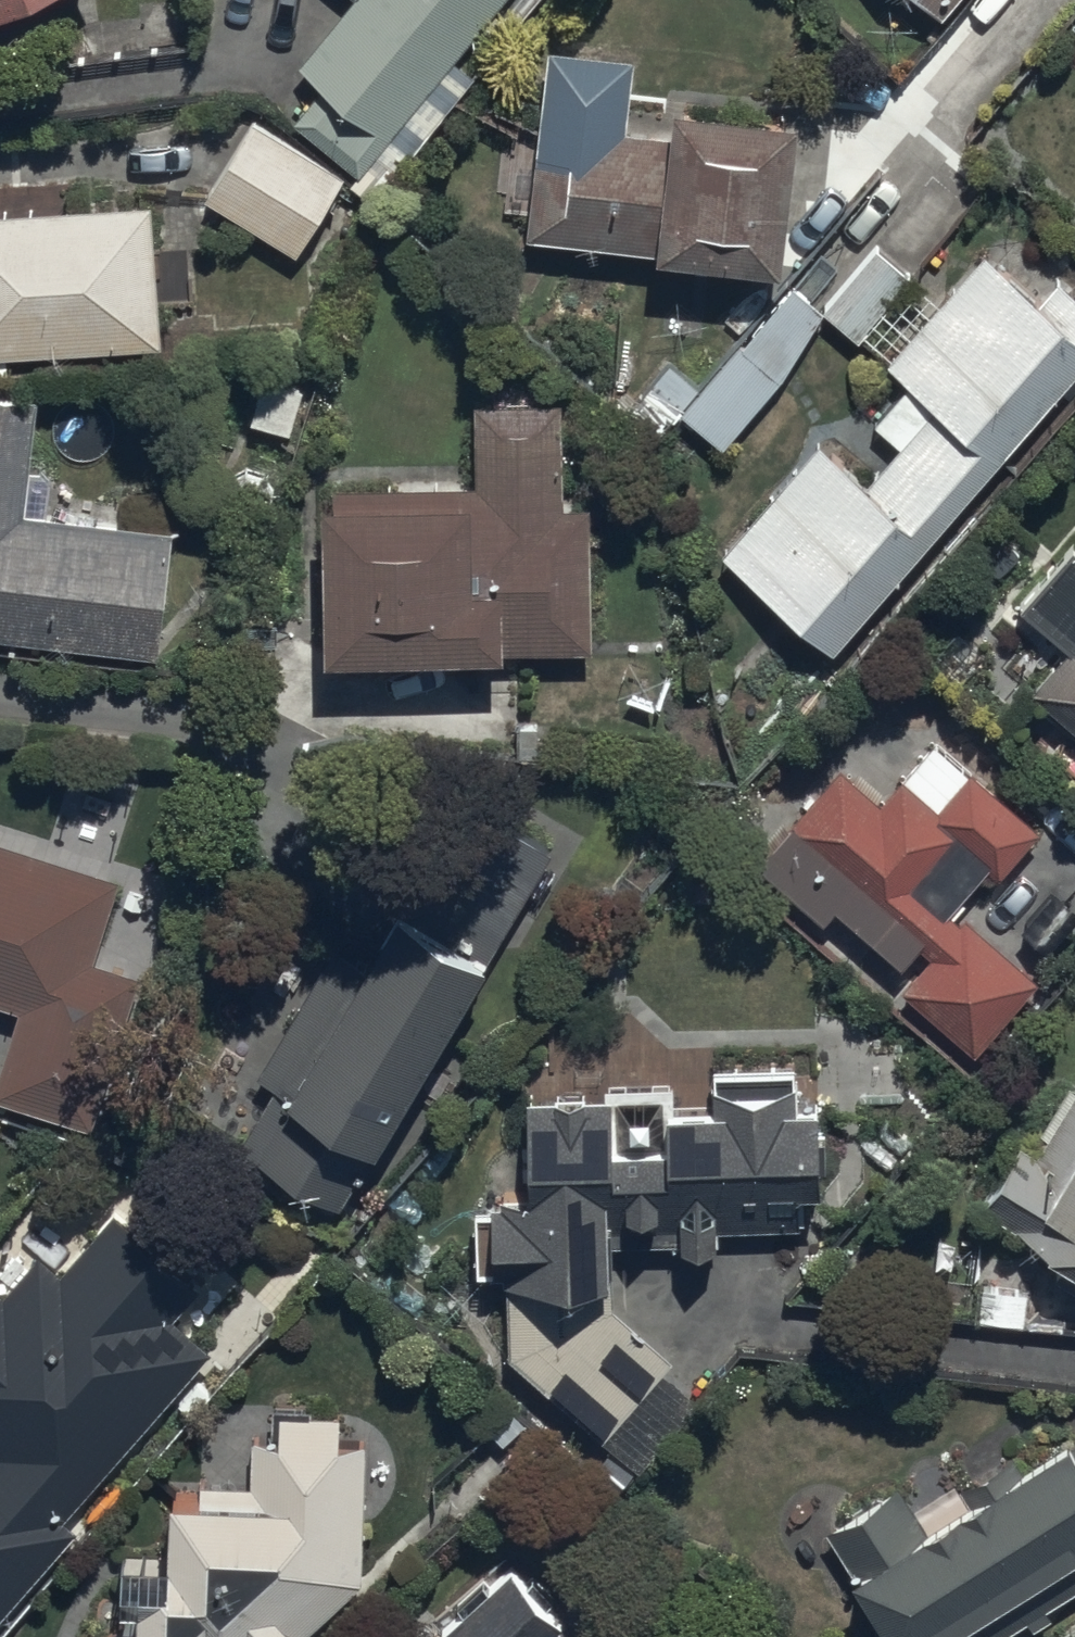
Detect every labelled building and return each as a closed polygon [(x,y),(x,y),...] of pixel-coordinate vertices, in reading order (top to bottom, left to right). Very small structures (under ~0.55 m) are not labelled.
[(303,64),(327,84),(299,117),(365,171),(507,0),(356,0),(303,64)] [(954,0),(921,0),(940,16),(954,0)] [(551,50),(531,235),(658,249),(657,255),(780,268),(796,122),(670,109),(667,131),(631,127),(639,59),(551,50)] [(251,118),(204,195),(302,255),(349,178),(251,118)] [(155,205),(0,215),(0,356),(162,346),(155,205)] [(818,307),(792,284),(682,411),(724,448),(783,379),(824,312),(853,338),(908,277),(874,246),(818,307)] [(718,553),(831,655),(1074,378),(1074,298),(1056,281),(1037,303),(982,254),(885,363),(910,385),(875,424),(898,445),(864,484),(816,442),(718,553)] [(294,434),(306,389),(260,377),(248,423),(294,434)] [(161,652),(174,528),(90,520),(91,509),(53,505),(56,472),(31,469),(38,400),(0,397),(0,636),(161,652)] [(329,484),(333,653),(596,648),(593,501),(569,502),(568,433),(474,435),(475,481),(329,484)] [(1071,543),(1019,602),(1069,647),(1034,687),(1074,724),(1074,546),(1071,543)] [(841,769),(756,862),(822,921),(835,907),(912,977),(902,986),(974,1051),(1037,981),(965,916),(961,921),(956,916),(966,905),(959,899),(988,867),(1000,878),(1042,831),(973,769),(967,776),(933,746),(881,805),(841,769)] [(245,1151),(346,1209),(555,846),(481,804),(417,915),(401,906),(368,963),(338,946),(267,1070),(285,1081),(245,1151)] [(20,1011),(0,1072),(0,1096),(96,1128),(145,980),(95,963),(122,880),(0,840),(0,1005),(20,1011)] [(712,1068),(713,1111),(675,1112),(675,1091),(534,1093),(535,1190),(498,1190),(498,1208),(484,1208),(485,1270),(499,1270),(499,1280),(512,1280),(621,1278),(620,1246),(727,1245),(727,1232),(796,1231),(796,1189),(822,1189),(821,1108),(796,1108),(797,1067),(712,1068)] [(980,1201),(1064,1262),(1053,1278),(1074,1291),(1074,1084),(1071,1082),(1040,1133),(1049,1138),(1039,1155),(1016,1142),(980,1201)] [(81,1531),(68,1520),(211,1351),(172,1319),(202,1283),(118,1212),(62,1279),(39,1259),(6,1298),(0,1293),(0,1627),(81,1531)] [(512,1280),(512,1356),(650,1466),(704,1400),(669,1371),(677,1361),(621,1312),(621,1278),(512,1280)] [(986,1290),(984,1322),(1024,1325),(1026,1293),(986,1290)] [(127,1636),(310,1636),(365,1587),(372,1445),(345,1445),(345,1415),(280,1415),(280,1439),(253,1439),(253,1483),(202,1483),(202,1496),(176,1496),(177,1582),(144,1582),(144,1624),(127,1636)] [(825,1529),(890,1636),(1001,1636),(1026,1622),(1033,1632),(1052,1620),(1046,1610),(1074,1592),(1074,1438),(1024,1468),(1014,1451),(957,1486),(966,1500),(926,1524),(902,1483),(825,1529)] [(571,1623),(518,1567),(444,1636),(445,1636),(556,1636),(571,1623)]
